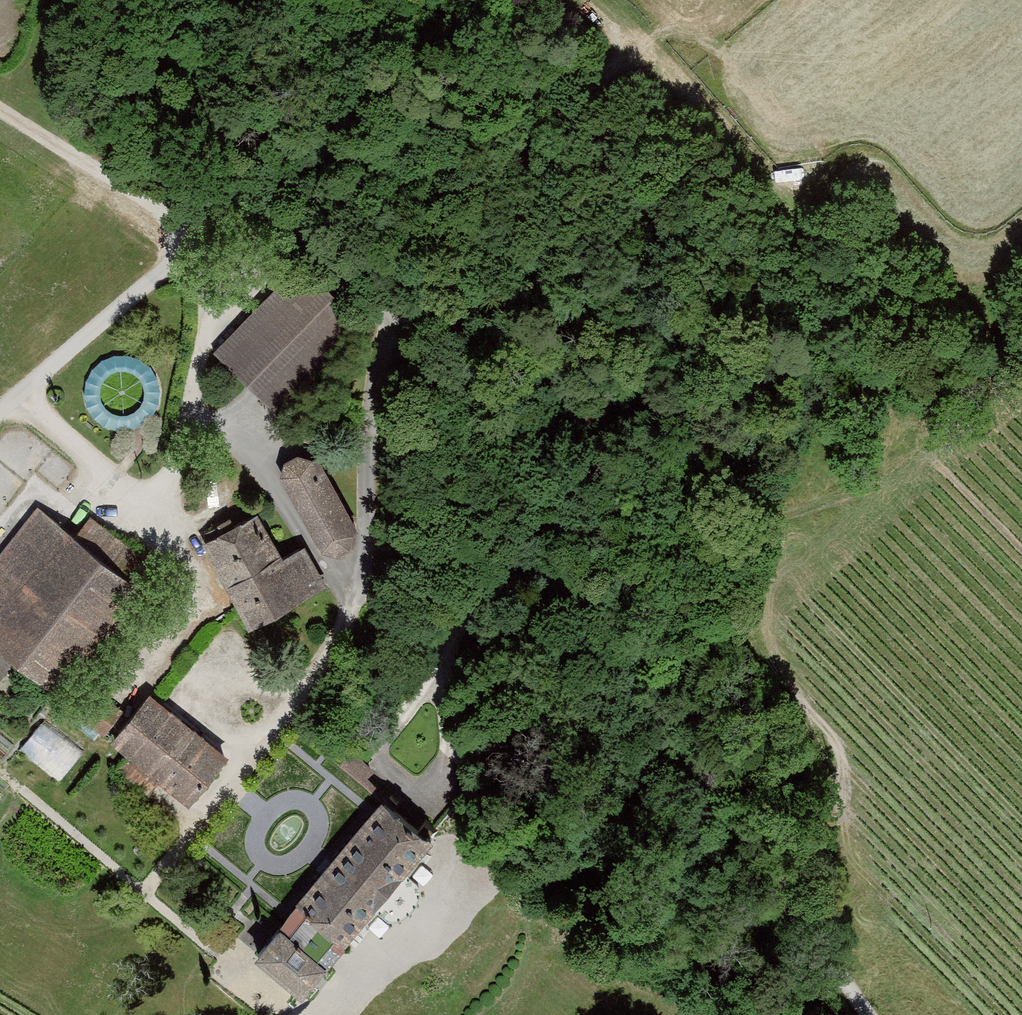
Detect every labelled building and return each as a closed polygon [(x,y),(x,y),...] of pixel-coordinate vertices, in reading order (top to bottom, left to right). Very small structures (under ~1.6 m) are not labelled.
[(290,273),(210,358),(267,411),(347,326),(290,273)] [(277,470),(274,484),(314,557),(327,562),(341,555),(351,536),(309,463),(302,467),(289,462),(277,470)] [(126,595),(118,588),(137,564),(84,523),(66,545),(32,518),(0,559),(0,659),(46,695),(126,595)] [(251,522),(196,549),(239,634),(320,594),(299,553),(273,566),(251,522)] [(102,733),(118,707),(97,694),(81,720),(102,733)] [(221,763),(143,698),(101,749),(122,766),(114,776),(140,798),(150,786),(181,812),(221,763)] [(371,811),(241,966),(286,1003),(416,848),(371,811)]
